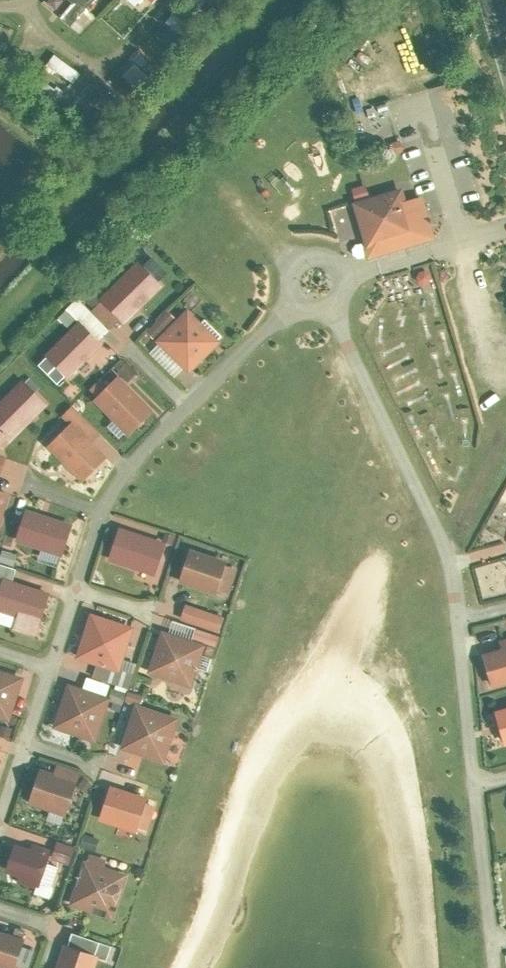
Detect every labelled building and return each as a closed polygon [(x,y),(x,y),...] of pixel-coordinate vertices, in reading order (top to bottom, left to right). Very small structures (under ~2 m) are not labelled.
[(53,12),(61,17),(70,3),(66,0),(60,0),(53,12)] [(61,18),(71,27),(94,0),(68,0),(73,4),(61,18)] [(155,0),(125,0),(142,15),(155,0)] [(228,0),(208,0),(213,9),(228,0)] [(174,14),(165,23),(171,28),(160,38),(172,50),(191,31),(174,14)] [(73,84),(81,74),(55,54),(47,64),(73,84)] [(141,55),(122,75),(144,97),(163,77),(141,55)] [(400,191),(355,203),(369,255),(430,239),(420,198),(403,203),(400,191)] [(161,287),(139,265),(100,303),(121,325),(161,287)] [(209,346),(184,320),(159,343),(184,370),(209,346)] [(98,348),(75,326),(49,353),(72,375),(98,348)] [(113,367),(128,382),(137,372),(123,358),(113,367)] [(147,413),(117,380),(98,400),(129,431),(147,413)] [(0,412),(0,434),(10,444),(49,401),(28,382),(0,412)] [(103,457),(72,429),(53,450),(79,474),(84,478),(103,457)] [(24,481),(28,466),(9,461),(10,457),(0,454),(0,474),(24,481)] [(70,527),(28,513),(19,540),(61,554),(70,527)] [(163,543),(122,531),(112,560),(155,574),(163,543)] [(224,562),(189,552),(180,583),(216,594),(224,562)] [(4,581),(0,594),(0,610),(38,623),(47,594),(4,581)] [(219,633),(225,616),(185,603),(180,620),(219,633)] [(125,630),(92,617),(79,649),(112,662),(125,630)] [(200,645),(165,637),(157,671),(192,679),(200,645)] [(488,652),(498,686),(505,683),(505,647),(488,652)] [(0,677),(0,712),(8,714),(16,680),(0,677)] [(100,706),(65,697),(57,731),(92,739),(100,706)] [(170,722),(135,713),(127,747),(162,755),(170,722)] [(74,782),(39,774),(31,807),(66,816),(74,782)] [(146,797),(111,789),(103,823),(138,831),(146,797)] [(57,840),(50,858),(69,865),(76,848),(57,840)] [(48,856),(13,848),(6,882),(41,890),(48,856)] [(114,874),(78,867),(72,902),(107,908),(114,874)] [(0,934),(0,967),(13,967),(22,940),(0,934)] [(96,959),(66,949),(59,967),(93,967),(96,959)]
